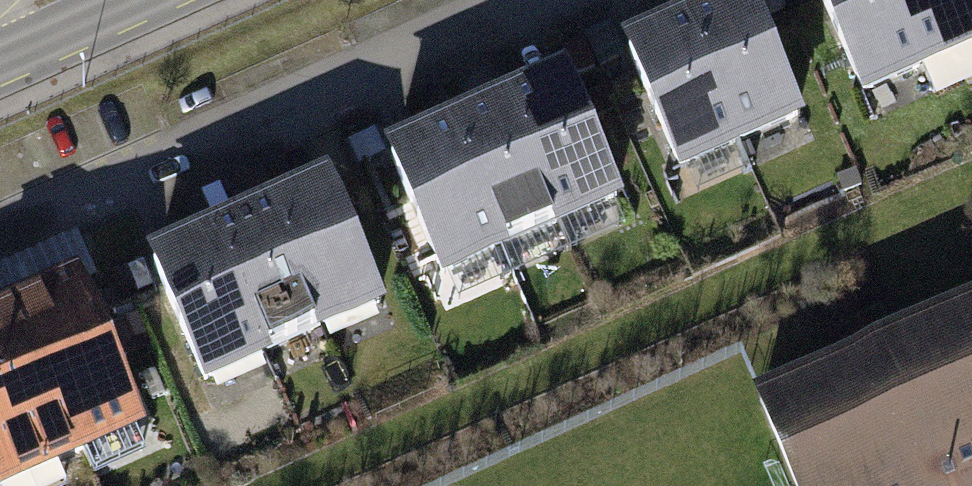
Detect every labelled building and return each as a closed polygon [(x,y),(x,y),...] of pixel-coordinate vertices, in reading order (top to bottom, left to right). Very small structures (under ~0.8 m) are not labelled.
[(675,3),(734,139),(796,113),(747,0),(682,0),(675,3)] [(763,24),(782,16),(775,0),(753,0),(763,24)] [(787,9),(806,0),(783,0),(787,9)] [(920,60),(893,0),(812,0),(853,90),(920,60)] [(920,60),(971,37),(971,25),(961,0),(893,0),(920,60)] [(671,166),(734,139),(675,3),(642,17),(612,30),(671,166)] [(602,28),(584,37),(597,65),(615,56),(602,28)] [(579,40),(560,49),(575,80),(594,72),(579,40)] [(521,71),(492,84),(554,217),(611,191),(550,58),(521,71)] [(462,98),(434,111),(496,244),(554,217),(492,84),(462,98)] [(405,125),(377,138),(438,271),(496,244),(434,111),(405,125)] [(284,178),(257,190),(321,334),(381,307),(316,164),(284,178)] [(230,202),(197,217),(262,360),(321,334),(257,190),(230,202)] [(169,230),(138,244),(203,387),(262,360),(197,217),(169,230)] [(0,296),(0,479),(129,421),(61,269),(0,296)] [(794,485),(971,485),(971,286),(749,378),(794,485)]
